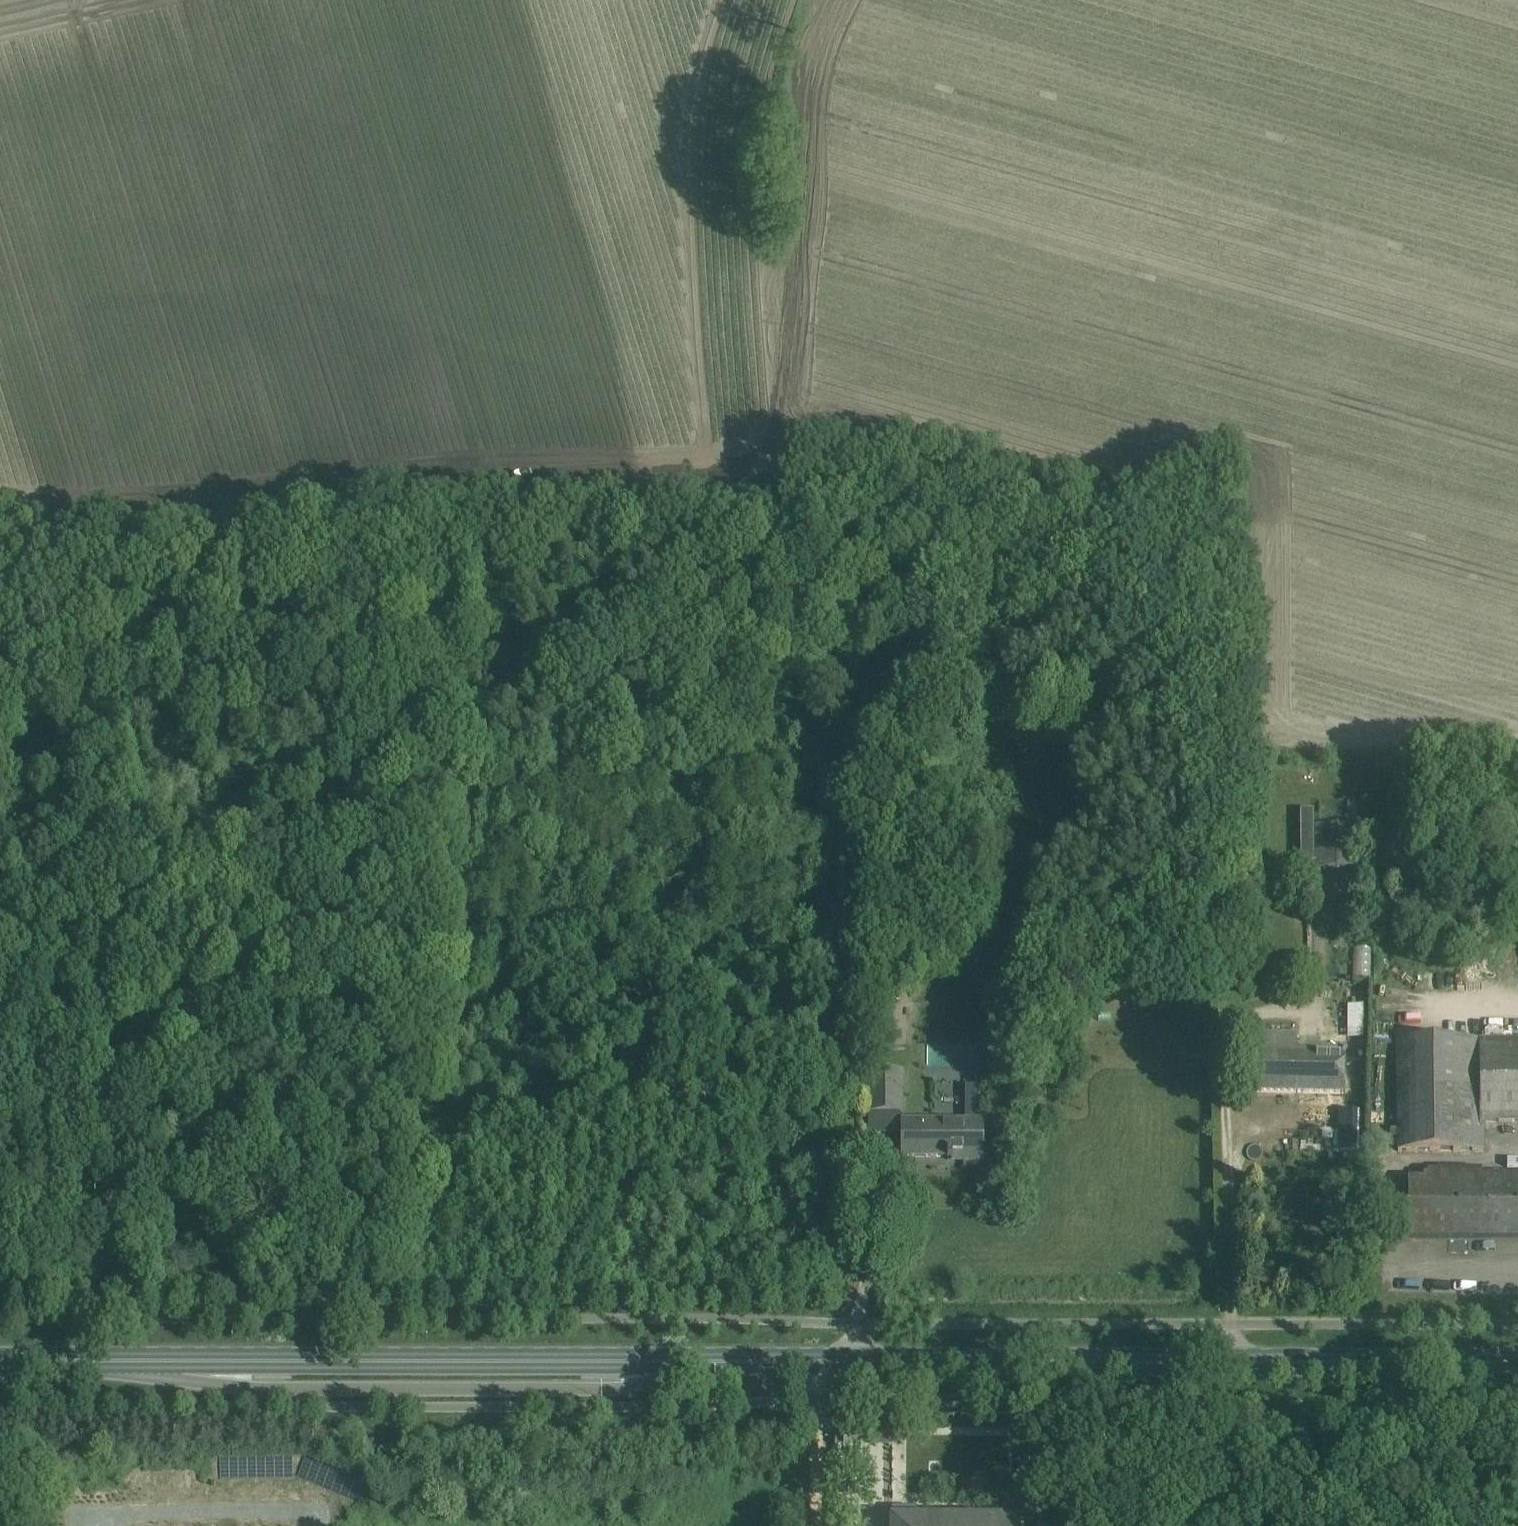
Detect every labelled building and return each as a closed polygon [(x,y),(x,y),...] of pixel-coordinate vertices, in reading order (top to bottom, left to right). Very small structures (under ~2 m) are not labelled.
[(1314,810),(1300,810),(1300,862),(1314,862),(1314,810)] [(1357,826),(1315,826),(1316,869),(1358,868),(1357,826)] [(1356,947),(1354,978),(1371,979),(1373,948),(1356,947)] [(1342,1093),(1343,1055),(1331,1055),(1320,1054),(1320,1051),(1298,1050),(1299,1038),(1299,1036),(1249,1034),(1249,1071),(1248,1091),(1342,1093)] [(1398,1041),(1398,1151),(1483,1150),(1483,1127),(1482,1127),(1482,1122),(1517,1121),(1517,1040),(1398,1041)] [(868,1073),(868,1113),(901,1113),(901,1073),(868,1073)] [(903,1123),(903,1157),(947,1157),(947,1160),(951,1160),(951,1157),(963,1157),(963,1161),(981,1161),(981,1087),(965,1087),(965,1114),(965,1123),(903,1123)] [(1517,1237),(1517,1177),(1483,1177),(1483,1181),(1407,1181),(1408,1238),(1517,1237)] [(891,1525),(1022,1525),(1022,1521),(917,1520),(917,1511),(892,1511),(891,1525)]
